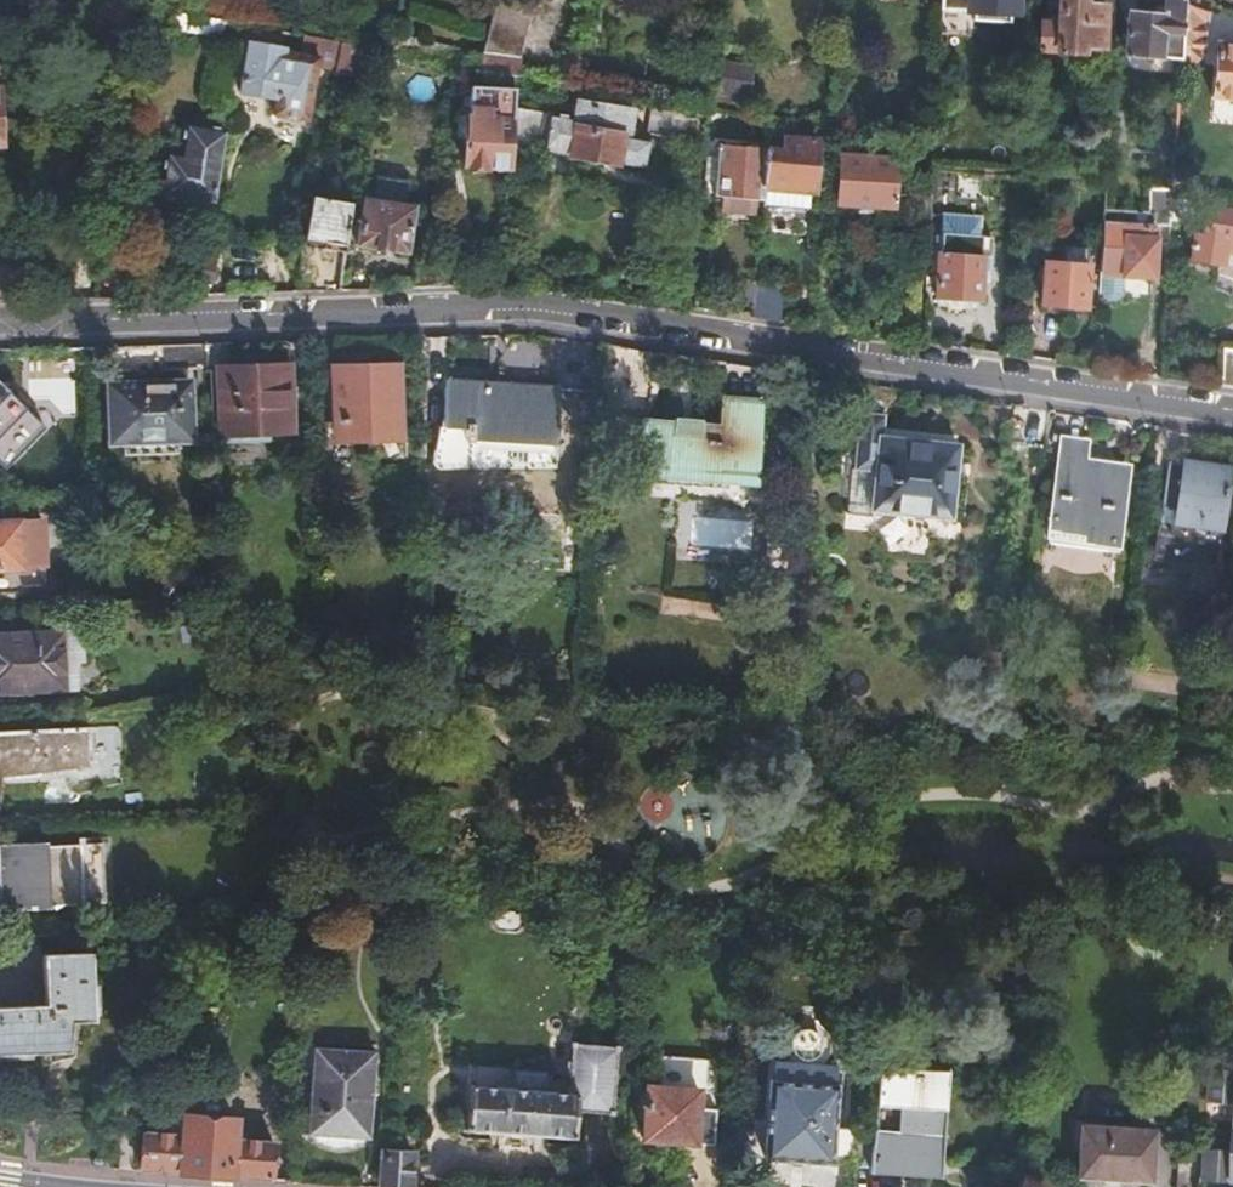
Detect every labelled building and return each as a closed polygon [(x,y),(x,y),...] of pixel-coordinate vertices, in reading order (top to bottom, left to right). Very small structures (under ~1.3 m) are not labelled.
[(965,11),(1011,12),(1011,0),(965,0),(965,11)] [(1095,1),(1082,1),(1082,0),(1057,0),(1056,29),(1039,28),(1037,54),(1080,57),(1080,54),(1101,55),(1101,52),(1113,52),(1115,18),(1117,0),(1096,0),(1095,1)] [(1115,18),(1127,18),(1125,61),(1180,64),(1183,0),(1165,0),(1164,12),(1136,11),(1137,0),(1117,0),(1115,18)] [(1205,0),(1183,0),(1180,64),(1180,67),(1191,68),(1203,50),(1204,24),(1208,25),(1210,2),(1205,0)] [(265,37),(267,25),(243,21),(241,34),(265,37)] [(336,60),(341,36),(303,30),(300,51),(284,48),(285,45),(247,39),(239,89),(276,95),(274,110),(279,119),(300,121),(308,116),(316,62),(335,65),(336,60)] [(390,44),(393,37),(380,35),(379,42),(390,44)] [(379,42),(341,36),(336,60),(335,65),(335,68),(373,74),(379,42)] [(486,41),(483,50),(481,61),(517,68),(521,49),(486,41)] [(1216,100),(1232,101),(1232,47),(1218,47),(1216,100)] [(720,62),(715,92),(750,98),(755,67),(720,62)] [(463,168),(511,170),(513,141),(514,107),(516,78),(471,78),(470,99),(464,135),(463,168)] [(691,105),(658,97),(650,139),(629,134),(632,117),(579,105),(576,120),(549,115),(543,146),(571,152),(570,155),(619,165),(620,162),(648,168),(653,141),(690,148),(691,105)] [(514,107),(513,141),(543,146),(549,115),(514,107)] [(156,198),(214,208),(226,129),(184,122),(179,153),(164,150),(156,198)] [(768,149),(765,187),(814,190),(819,136),(784,134),(782,149),(768,149)] [(753,198),(764,199),(765,187),(768,149),(721,145),(717,196),(727,197),(726,210),(751,213),(753,198)] [(842,147),(838,201),(891,205),(895,150),(842,147)] [(370,172),(366,197),(400,203),(404,178),(370,172)] [(976,186),(976,173),(965,173),(965,185),(976,186)] [(1173,190),(1173,199),(1185,201),(1186,191),(1173,190)] [(353,202),(345,242),(401,250),(408,204),(400,203),(366,197),(360,196),(359,202),(353,202)] [(1159,196),(1155,221),(1155,227),(1171,228),(1172,223),(1173,199),(1159,196)] [(1173,199),(1172,223),(1179,224),(1180,216),(1205,218),(1203,233),(1197,232),(1195,256),(1227,258),(1227,250),(1232,250),(1232,212),(1209,208),(1209,204),(1185,201),(1173,199)] [(311,200),(303,244),(325,245),(324,251),(344,251),(345,242),(353,202),(311,200)] [(940,231),(980,233),(983,214),(941,212),(940,231)] [(1155,221),(1103,217),(1098,294),(1104,294),(1107,298),(1110,300),(1114,300),(1118,299),(1121,295),(1121,291),(1123,273),(1152,275),(1155,227),(1155,221)] [(940,231),(937,294),(976,296),(979,254),(990,254),(991,239),(980,238),(980,233),(940,231)] [(1041,258),(1039,301),(1041,302),(1040,311),(1055,312),(1056,303),(1082,304),(1086,239),(1060,238),(1059,259),(1041,258)] [(755,316),(758,280),(736,278),(733,313),(755,316)] [(755,316),(781,320),(784,282),(758,280),(755,316)] [(605,403),(641,406),(647,349),(610,344),(605,403)] [(289,363),(218,365),(220,430),(291,428),(289,363)] [(393,367),(337,367),(338,435),(395,434),(393,367)] [(160,368),(112,368),(113,438),(189,438),(188,381),(160,381),(160,368)] [(36,409),(0,374),(0,448),(36,409)] [(448,379),(444,458),(554,463),(558,386),(448,379)] [(629,418),(626,444),(636,445),(634,466),(692,472),(691,478),(749,483),(757,397),(720,394),(717,423),(699,422),(699,417),(671,415),(671,419),(644,416),(644,419),(629,418)] [(857,411),(851,466),(874,468),(870,509),(948,515),(955,443),(877,435),(879,413),(857,411)] [(1063,438),(1049,539),(1110,548),(1122,465),(1085,459),(1088,441),(1063,438)] [(1163,459),(1149,558),(1213,567),(1228,467),(1181,460),(1181,462),(1163,459)] [(25,588),(47,587),(44,523),(20,524),(0,525),(0,596),(25,594),(25,588)] [(0,638),(0,695),(62,692),(61,667),(75,666),(73,635),(0,638)] [(0,731),(0,774),(90,769),(88,727),(0,731)] [(101,841),(60,842),(62,905),(104,902),(101,841)] [(0,845),(0,907),(62,905),(60,842),(0,845)] [(52,1053),(65,1052),(69,1018),(78,1018),(91,1018),(87,951),(41,953),(44,1005),(0,1007),(0,1055),(52,1053)] [(306,954),(308,964),(319,962),(316,951),(306,954)] [(65,1052),(52,1053),(52,1062),(70,1062),(78,1018),(69,1018),(65,1052)] [(312,1049),(306,1135),(368,1140),(375,1053),(312,1049)] [(645,1139),(715,1144),(718,1108),(699,1107),(700,1091),(711,1091),(712,1058),(651,1053),(645,1139)] [(762,1159),(829,1166),(832,1128),(838,1069),(772,1063),(762,1159)] [(1212,1067),(1208,1093),(1232,1095),(1226,1147),(1202,1144),(1198,1173),(1232,1177),(1232,1070),(1212,1067)] [(855,1130),(852,1168),(940,1177),(949,1080),(881,1073),(875,1132),(855,1130)] [(470,1082),(467,1129),(575,1136),(577,1089),(470,1082)] [(181,1134),(143,1131),(141,1172),(270,1181),(272,1140),(233,1138),(235,1119),(183,1116),(181,1134)] [(1081,1127),(1078,1178),(1151,1184),(1155,1133),(1081,1127)] [(829,1166),(852,1168),(855,1130),(832,1128),(829,1166)] [(384,1141),(381,1186),(410,1186),(413,1152),(392,1150),(392,1142),(384,1141)]
